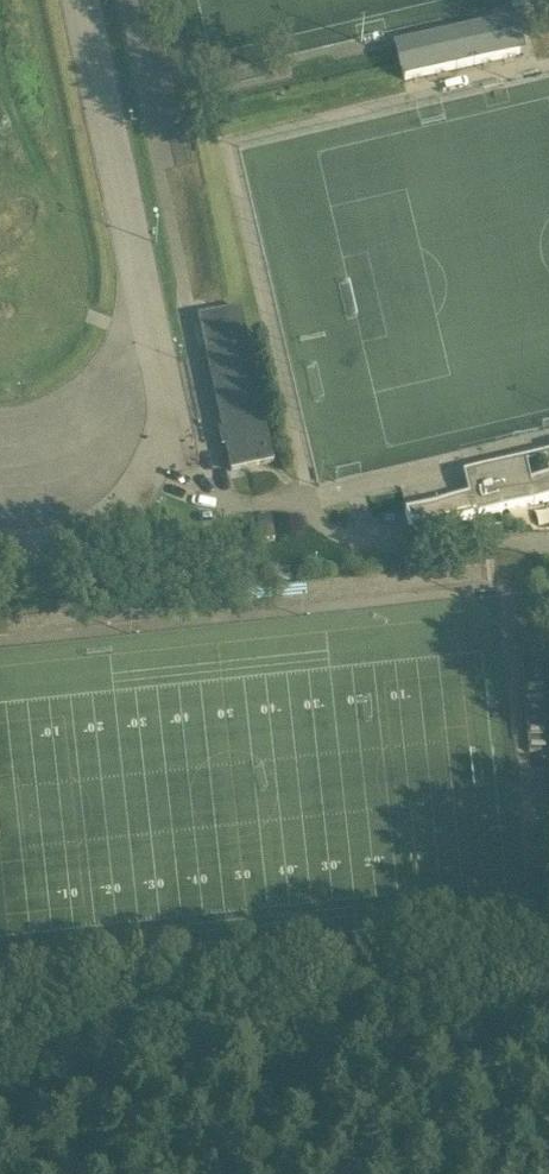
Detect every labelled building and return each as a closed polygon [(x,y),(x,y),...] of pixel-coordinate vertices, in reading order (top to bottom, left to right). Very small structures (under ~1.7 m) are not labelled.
[(524,57),(519,35),(515,18),(392,46),(401,84),(524,57)] [(240,307),(198,316),(196,316),(230,471),(273,462),(240,307)] [(405,510),(410,533),(548,500),(548,476),(405,510)] [(500,513),(487,516),(490,528),(502,525),(500,513)] [(274,539),(270,516),(256,518),(256,520),(238,523),(241,543),(260,540),(260,542),(274,539)]
